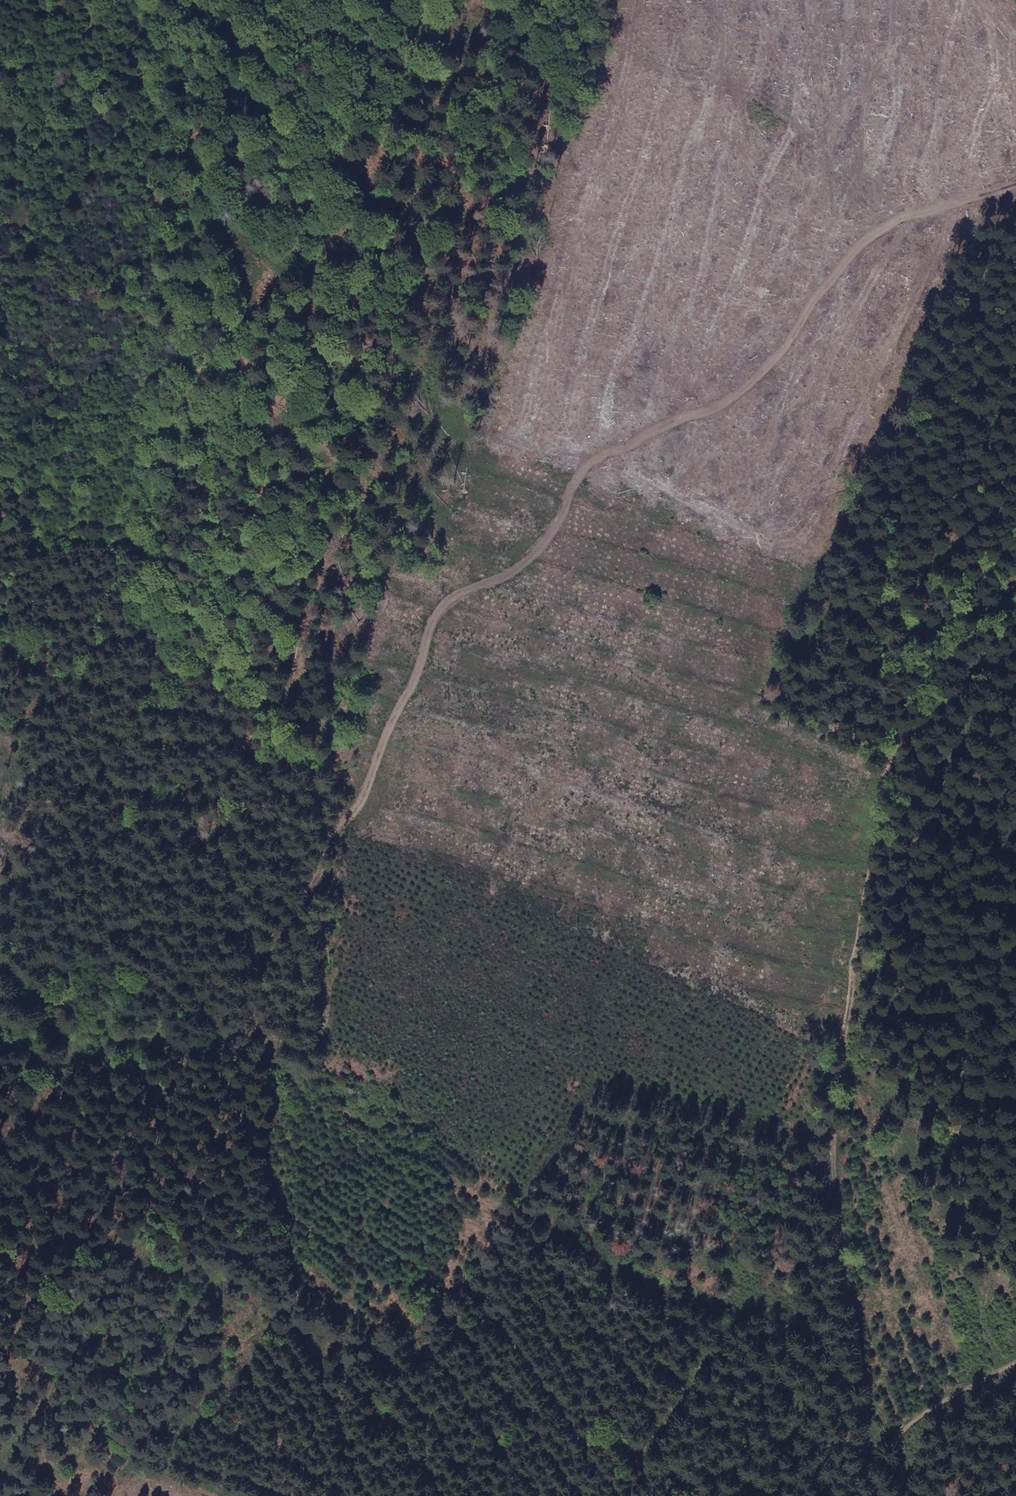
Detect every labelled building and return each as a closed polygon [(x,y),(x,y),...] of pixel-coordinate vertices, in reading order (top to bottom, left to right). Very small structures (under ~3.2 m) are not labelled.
[(4,1469),(9,1455),(0,1452),(0,1468),(4,1469)]
